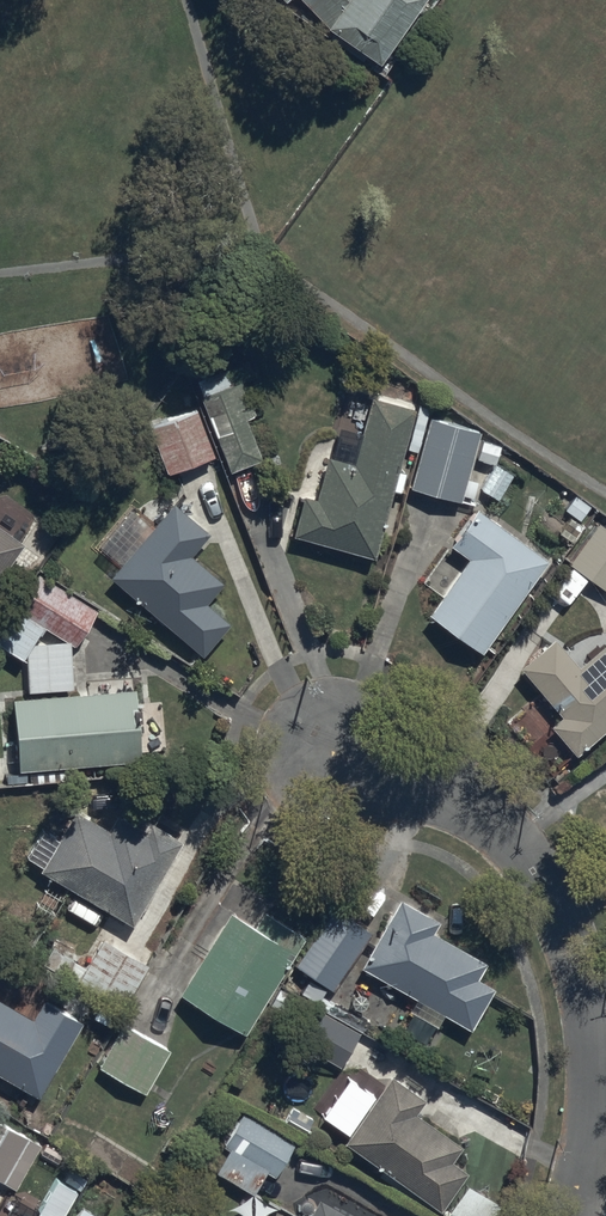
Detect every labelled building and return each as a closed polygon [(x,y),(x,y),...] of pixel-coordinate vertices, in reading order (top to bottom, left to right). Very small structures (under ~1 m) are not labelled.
[(281,9),(290,0),(272,0),(281,9)] [(323,26),(376,65),(424,0),(297,0),(323,26)] [(199,399),(227,473),(259,461),(243,420),(253,416),(240,384),(233,387),(227,371),(196,383),(202,398),(199,399)] [(427,409),(349,388),(330,459),(327,458),(316,501),(301,498),(291,537),(372,559),(390,491),(399,494),(404,475),(395,472),(402,448),(415,452),(427,409)] [(148,428),(166,474),(212,456),(194,410),(148,428)] [(466,480),(472,458),(494,464),(499,447),(476,441),(479,431),(428,417),(410,487),(460,501),(462,496),(472,499),(477,483),(466,480)] [(21,544),(18,542),(34,519),(0,495),(0,574),(21,544)] [(121,565),(110,579),(202,656),(227,626),(203,606),(221,585),(189,559),(209,535),(172,504),(154,527),(132,509),(100,547),(121,565)] [(428,615),(480,653),(546,562),(476,511),(424,583),(442,597),(428,615)] [(567,564),(605,592),(605,531),(597,524),(567,564)] [(0,631),(0,642),(26,658),(27,691),(72,690),(70,645),(73,647),(96,610),(37,573),(0,631)] [(574,755),(605,728),(605,642),(577,667),(553,639),(519,669),(560,717),(550,726),(574,755)] [(132,692),(11,701),(16,771),(137,762),(132,692)] [(41,867),(38,872),(129,926),(178,844),(148,826),(144,833),(115,816),(106,831),(73,812),(56,841),(41,832),(25,858),(41,867)] [(396,899),(357,967),(469,1031),(492,990),(477,981),(486,965),(432,934),(439,924),(396,899)] [(295,965),(329,989),(368,934),(333,910),(295,965)] [(228,915),(178,995),(241,1035),(301,939),(261,914),(252,930),(228,915)] [(145,968),(99,942),(84,968),(51,949),(40,967),(75,987),(77,983),(121,1009),(145,968)] [(36,1098),(79,1023),(41,1001),(30,1019),(0,1002),(0,1077),(36,1098)] [(358,1035),(315,1009),(295,1043),(338,1069),(358,1035)] [(121,1024),(96,1067),(144,1094),(169,1051),(121,1024)] [(388,1077),(344,1143),(443,1209),(466,1175),(449,1164),(460,1148),(413,1116),(424,1101),(388,1077)] [(294,1145),(242,1113),(221,1146),(228,1150),(213,1174),(251,1197),(265,1173),(274,1178),(294,1145)] [(13,1189),(37,1146),(0,1124),(0,1182),(13,1189)] [(307,1215),(345,1215),(316,1200),(307,1215)] [(71,1215),(93,1215),(77,1206),(71,1215)]
